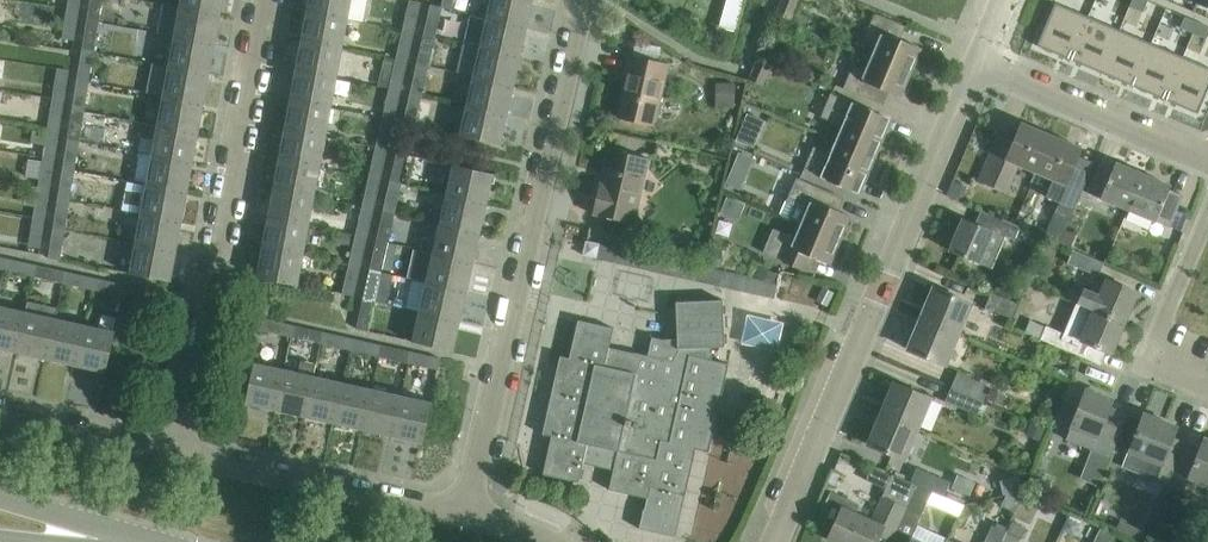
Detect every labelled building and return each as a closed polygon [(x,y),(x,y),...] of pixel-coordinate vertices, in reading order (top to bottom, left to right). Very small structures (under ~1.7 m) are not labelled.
[(68,10),(79,12),(81,0),(69,0),(68,10)] [(88,21),(99,23),(103,0),(91,0),(88,21)] [(220,17),(224,0),(179,0),(177,9),(220,17)] [(305,13),(347,21),(351,0),(308,0),(305,13)] [(410,0),(403,32),(415,34),(422,3),(410,0)] [(442,7),(443,7),(443,8),(453,11),(456,0),(443,0),(442,7)] [(485,19),(526,29),(533,0),(489,0),(485,19)] [(775,15),(790,22),(800,0),(781,0),(775,15)] [(1129,7),(1142,13),(1147,1),(1145,0),(1132,0),(1129,7)] [(1207,8),(1207,0),(1188,0),(1207,8)] [(1055,3),(1037,46),(1069,60),(1087,17),(1055,3)] [(432,5),(425,37),(436,39),(443,8),(443,7),(442,7),(432,5)] [(177,9),(172,38),(215,46),(220,17),(177,9)] [(79,12),(68,10),(61,50),(73,52),(79,12)] [(305,13),(300,42),(341,50),(347,21),(305,13)] [(874,43),(869,56),(910,73),(920,49),(899,40),(905,28),(873,15),(864,38),(874,43)] [(1087,17),(1069,60),(1101,73),(1119,30),(1087,17)] [(1184,17),(1179,29),(1192,34),(1197,22),(1184,17)] [(485,19),(478,49),(520,58),(526,29),(485,19)] [(88,21),(83,52),(94,54),(99,23),(88,21)] [(1192,34),(1206,40),(1207,34),(1207,27),(1197,22),(1192,34)] [(1119,30),(1101,73),(1133,87),(1151,44),(1119,30)] [(403,32),(396,61),(408,63),(415,34),(403,32)] [(425,37),(418,66),(429,68),(436,39),(425,37)] [(172,38),(166,68),(209,76),(215,46),(172,38)] [(300,42),(294,72),(335,80),(341,50),(300,42)] [(1151,44),(1133,87),(1165,100),(1183,58),(1151,44)] [(478,49),(471,78),(513,87),(520,58),(478,49)] [(83,52),(78,82),(89,84),(94,54),(83,52)] [(910,73),(869,56),(863,70),(852,66),(842,89),(874,102),(879,89),(900,98),(910,73)] [(616,118),(653,126),(667,66),(627,57),(623,76),(625,76),(616,118)] [(1165,100),(1197,114),(1207,88),(1207,68),(1183,58),(1165,100)] [(749,80),(764,86),(773,65),(758,59),(749,80)] [(396,61),(389,90),(401,93),(408,63),(396,61)] [(418,66),(411,95),(422,98),(429,68),(418,66)] [(58,68),(53,100),(65,102),(70,70),(58,68)] [(166,68),(161,97),(204,105),(209,76),(166,68)] [(294,72),(288,101),(330,109),(335,80),(294,72)] [(471,78),(465,107),(506,117),(513,87),(471,78)] [(78,82),(73,110),(85,112),(89,84),(78,82)] [(735,85),(718,85),(718,110),(734,111),(735,85)] [(389,90),(383,120),(395,122),(401,93),(389,90)] [(839,126),(833,139),(875,157),(885,133),(865,124),(870,111),(830,94),(820,118),(839,126)] [(422,98),(411,95),(405,123),(416,125),(422,98)] [(161,97),(155,127),(198,135),(204,105),(161,97)] [(53,100),(49,128),(60,130),(65,102),(53,100)] [(288,101),(283,131),(324,139),(330,109),(288,101)] [(506,117),(465,107),(458,137),(499,147),(506,117)] [(73,110),(69,140),(80,142),(85,112),(73,110)] [(383,120),(376,149),(388,151),(395,122),(383,120)] [(1017,165),(1035,173),(1051,135),(1021,123),(1008,153),(992,146),(977,180),(993,187),(997,177),(1010,182),(1017,165)] [(143,125),(140,138),(153,140),(150,156),(193,164),(198,135),(155,127),(143,125)] [(45,146),(43,158),(56,160),(60,130),(49,128),(48,133),(34,131),(32,144),(45,146)] [(283,131),(277,160),(318,168),(324,139),(283,131)] [(1051,135),(1035,173),(1053,180),(1045,197),(1058,203),(1054,212),(1068,218),(1083,184),(1068,178),(1080,148),(1051,135)] [(875,157),(833,139),(827,154),(813,148),(803,173),(838,187),(844,174),(864,182),(875,157)] [(69,140),(64,171),(75,173),(80,142),(69,140)] [(738,148),(730,165),(746,172),(754,155),(738,148)] [(376,149),(369,178),(381,180),(388,151),(376,149)] [(592,214),(633,224),(648,159),(611,150),(600,199),(595,198),(592,214)] [(398,152),(391,183),(403,186),(410,155),(398,152)] [(150,156),(144,186),(187,194),(193,164),(150,156)] [(40,176),(38,187),(51,189),(56,160),(43,158),(43,162),(29,160),(27,174),(40,176)] [(277,160),(271,190),(313,198),(318,168),(277,160)] [(1085,193),(1126,211),(1142,174),(1115,162),(1113,166),(1099,161),(1085,193)] [(451,166),(445,196),(486,205),(493,175),(451,166)] [(64,171),(59,200),(70,202),(75,173),(64,171)] [(1142,174),(1126,211),(1167,228),(1182,195),(1167,189),(1169,186),(1142,174)] [(369,178),(363,208),(375,210),(381,180),(369,178)] [(779,216),(798,224),(840,241),(850,217),(829,209),(835,195),(797,179),(787,202),(785,201),(779,216)] [(391,183),(384,212),(396,215),(403,186),(391,183)] [(144,186),(139,215),(182,223),(187,194),(144,186)] [(38,187),(34,217),(46,219),(51,189),(38,187)] [(271,190),(265,219),(307,227),(313,198),(271,190)] [(445,196),(438,225),(479,234),(486,205),(445,196)] [(59,200),(54,230),(65,232),(70,202),(59,200)] [(363,208),(356,237),(368,239),(375,210),(363,208)] [(384,212),(377,241),(389,244),(396,215),(384,212)] [(1003,237),(1009,224),(980,212),(974,226),(961,220),(948,251),(979,264),(991,234),(1002,239),(1003,237)] [(139,215),(133,245),(176,253),(182,223),(139,215)] [(46,219),(34,217),(29,247),(41,249),(46,219)] [(265,219),(260,249),(301,257),(307,227),(265,219)] [(840,241),(798,224),(792,237),(773,229),(763,253),(803,269),(808,257),(829,265),(840,241)] [(1018,228),(1009,224),(1003,237),(1013,241),(1018,228)] [(438,225),(431,254),(473,263),(479,234),(438,225)] [(65,232),(54,230),(50,259),(61,261),(65,232)] [(356,237),(349,266),(361,268),(368,239),(356,237)] [(377,241),(370,270),(382,273),(389,244),(377,241)] [(176,253),(133,245),(127,275),(170,283),(176,253)] [(301,257),(260,249),(254,279),(295,287),(301,257)] [(1067,265),(1098,278),(1103,265),(1073,252),(1067,265)] [(431,254),(425,283),(466,293),(473,263),(431,254)] [(4,270),(33,277),(36,265),(6,259),(4,270)] [(33,277),(62,283),(65,272),(36,265),(33,277)] [(361,268),(349,266),(343,294),(355,296),(361,268)] [(370,270),(363,299),(375,302),(382,273),(370,270)] [(62,283),(91,289),(94,278),(65,272),(62,283)] [(94,278),(91,289),(123,297),(126,285),(94,278)] [(1071,301),(1077,304),(1124,323),(1137,293),(1105,280),(1100,294),(1078,285),(1071,301)] [(425,283),(418,312),(459,322),(466,293),(425,283)] [(932,288),(920,318),(957,334),(970,303),(932,288)] [(984,307),(1013,319),(1019,305),(990,293),(984,307)] [(375,302),(363,299),(356,329),(368,332),(375,302)] [(695,450),(709,453),(729,365),(712,361),(711,348),(725,348),(722,301),(675,302),(677,339),(661,340),(651,337),(647,356),(634,353),(633,358),(608,352),(613,329),(578,321),(569,358),(559,356),(541,435),(551,437),(542,475),(577,483),(583,458),(613,465),(607,489),(646,499),(643,510),(642,510),(637,529),(674,538),(695,450)] [(15,354),(44,360),(54,319),(55,320),(57,309),(26,302),(24,313),(15,354)] [(1031,322),(1026,336),(1040,342),(1066,352),(1093,363),(1098,350),(1111,355),(1124,323),(1077,304),(1064,335),(1045,328),(1031,322)] [(15,354),(24,313),(0,307),(0,351),(15,354)] [(746,336),(779,343),(784,314),(752,308),(746,336)] [(459,322),(418,312),(411,342),(452,352),(459,322)] [(957,334),(920,318),(907,348),(945,364),(957,334)] [(44,360),(74,367),(83,326),(55,320),(54,319),(44,360)] [(263,331),(289,337),(292,325),(265,319),(263,331)] [(302,339),(319,343),(321,332),(292,325),(289,337),(292,338),(290,347),(299,349),(302,339)] [(83,326),(74,367),(103,374),(113,333),(83,326)] [(319,343),(348,350),(350,338),(321,332),(319,343)] [(348,350),(378,357),(380,345),(350,338),(348,350)] [(378,357),(407,363),(409,352),(380,345),(378,357)] [(409,352),(407,363),(439,371),(441,359),(409,352)] [(766,394),(768,355),(741,353),(738,392),(766,394)] [(273,412),(302,418),(312,376),(314,364),(299,361),(296,372),(282,369),(273,412)] [(243,405),(273,412),(282,369),(252,363),(243,405)] [(995,385),(1016,381),(1013,365),(992,369),(995,385)] [(951,387),(978,398),(983,385),(956,373),(951,387)] [(302,418),(331,425),(341,382),(312,376),(302,418)] [(331,425),(361,431),(370,389),(341,382),(331,425)] [(893,382),(880,413),(918,429),(931,398),(893,382)] [(978,398),(951,387),(945,400),(977,414),(983,400),(978,398)] [(361,431),(390,438),(399,395),(370,389),(361,431)] [(1086,392),(1072,426),(1067,440),(1111,458),(1128,416),(1109,409),(1112,402),(1086,392)] [(399,395),(390,438),(420,444),(429,402),(399,395)] [(918,429),(880,413),(867,444),(905,460),(918,429)] [(1129,451),(1123,466),(1145,475),(1170,485),(1186,444),(1173,439),(1178,428),(1144,415),(1129,451)] [(1170,485),(1184,491),(1189,477),(1207,485),(1207,440),(1204,438),(1200,450),(1186,444),(1170,485)] [(910,482),(918,485),(943,496),(949,482),(916,468),(910,482)] [(819,516),(834,523),(827,538),(835,541),(870,541),(871,539),(876,541),(882,529),(896,535),(903,519),(908,508),(916,491),(918,485),(910,482),(910,483),(892,475),(871,521),(856,514),(859,505),(830,492),(819,516)] [(916,491),(908,508),(903,519),(916,525),(929,497),(916,491)] [(1025,491),(1007,495),(1001,506),(1015,513),(1025,491)] [(910,541),(947,541),(948,540),(936,534),(917,526),(912,538),(910,541)] [(1007,532),(993,526),(986,541),(1002,541),(1007,532)] [(1021,538),(1007,532),(1002,541),(1019,541),(1021,538)]
